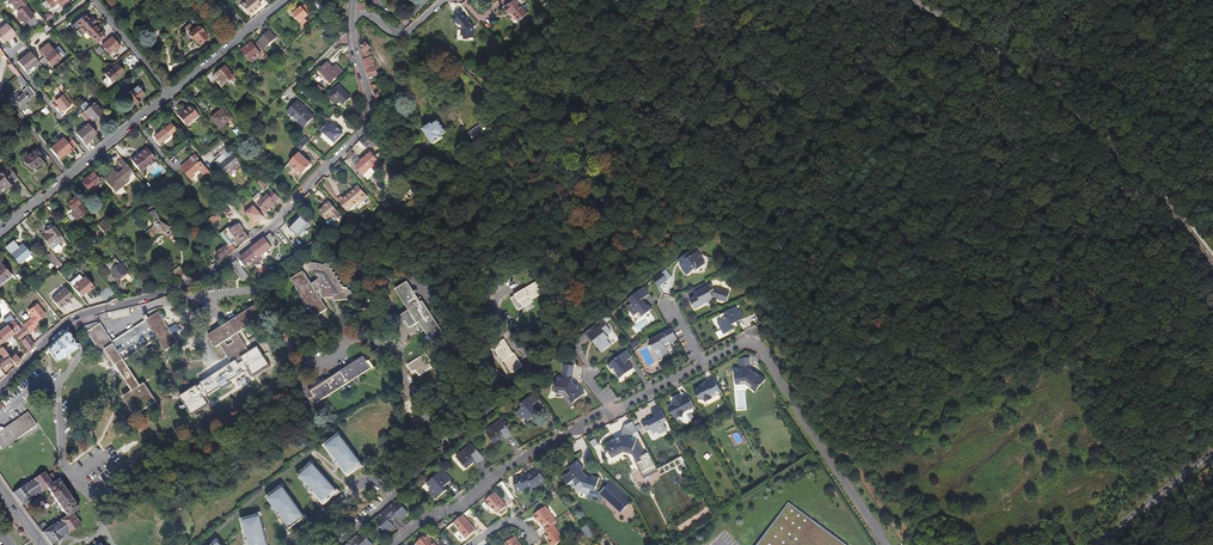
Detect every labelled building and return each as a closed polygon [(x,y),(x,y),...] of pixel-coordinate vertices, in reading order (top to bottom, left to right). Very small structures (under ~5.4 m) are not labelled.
[(23,3),(27,0),(9,0),(18,11),(17,17),(20,22),(26,23),(33,18),(34,17),(23,3)] [(51,8),(58,3),(61,7),(68,2),(66,0),(46,0),(45,1),(51,8)] [(240,5),(248,15),(253,11),(252,11),(256,8),(256,9),(261,5),(257,0),(245,0),(240,5)] [(516,0),(514,0),(506,7),(511,12),(511,11),(512,11),(514,13),(513,14),(520,21),(528,13),(516,0)] [(214,7),(211,3),(207,6),(215,15),(219,12),(214,7)] [(302,7),(293,14),(300,22),(301,22),(303,25),(307,22),(304,19),(309,15),(308,14),(311,11),(305,5),(302,7)] [(44,18),(47,22),(52,17),(49,13),(44,18)] [(467,18),(462,13),(455,19),(460,25),(461,23),(464,27),(462,29),(462,38),(470,39),(470,37),(474,38),(474,30),(473,30),(473,26),(470,22),(469,22),(466,19),(467,18)] [(86,14),(71,26),(80,37),(86,32),(90,37),(91,36),(95,41),(99,38),(101,41),(105,38),(103,35),(95,25),(96,24),(90,18),(86,14)] [(33,31),(39,26),(33,18),(26,23),(33,31)] [(16,35),(7,23),(0,29),(0,40),(3,43),(7,40),(9,38),(10,40),(16,35)] [(198,44),(207,37),(198,26),(188,33),(193,39),(194,38),(198,44)] [(263,51),(277,38),(270,31),(266,33),(265,32),(262,35),(263,36),(256,43),(261,49),(263,51)] [(113,51),(119,46),(112,37),(102,45),(109,54),(113,51)] [(253,62),(262,54),(259,51),(261,49),(256,43),(254,41),(252,43),(252,42),(243,50),(253,62)] [(371,48),(366,42),(363,45),(362,44),(360,45),(361,46),(364,50),(363,51),(367,57),(371,54),(368,50),(371,48)] [(53,50),(48,44),(39,51),(44,57),(38,62),(45,71),(56,62),(56,63),(57,63),(56,62),(60,59),(53,50)] [(58,46),(53,50),(60,59),(65,54),(58,46)] [(95,50),(99,55),(104,51),(100,46),(95,50)] [(22,58),(17,62),(25,72),(38,62),(28,50),(22,55),(23,57),(22,58)] [(270,65),(273,62),(267,55),(264,58),(270,65)] [(376,66),(372,57),(364,59),(367,69),(376,66)] [(17,77),(20,75),(11,63),(8,66),(17,77)] [(331,83),(343,71),(337,65),(333,68),(328,63),(323,68),(322,67),(320,69),(321,69),(319,71),(331,83)] [(110,82),(123,72),(117,64),(104,74),(106,77),(110,82)] [(214,74),(222,84),(228,79),(230,81),(234,77),(224,65),(214,74)] [(378,75),(376,66),(367,69),(369,77),(378,75)] [(112,84),(110,82),(106,77),(102,81),(107,87),(112,84)] [(17,93),(11,98),(19,108),(25,103),(30,99),(29,98),(35,93),(32,89),(24,80),(21,82),(26,88),(23,91),(24,92),(20,96),(17,93)] [(563,95),(570,89),(564,83),(557,89),(563,95)] [(339,99),(344,105),(351,98),(339,85),(328,96),(335,103),(339,99)] [(374,96),(376,103),(380,102),(379,98),(380,94),(383,91),(379,86),(374,85),(372,86),(374,96)] [(138,88),(137,86),(127,94),(134,103),(138,99),(144,95),(143,93),(139,89),(140,89),(139,88),(138,88)] [(62,111),(72,103),(69,99),(66,101),(61,96),(55,101),(62,111)] [(314,117),(298,101),(288,112),(305,127),(314,117)] [(102,113),(94,103),(94,104),(93,103),(93,104),(90,107),(86,102),(81,106),(82,108),(78,111),(86,120),(89,117),(92,121),(102,113)] [(200,112),(194,104),(191,106),(197,114),(200,112)] [(198,115),(197,114),(191,106),(190,105),(177,115),(183,123),(188,119),(189,122),(198,115)] [(222,107),(210,117),(219,128),(224,123),(231,118),(222,107)] [(444,130),(438,117),(432,120),(431,118),(421,123),(422,125),(421,126),(421,127),(422,130),(424,131),(425,130),(429,140),(439,135),(438,133),(444,130)] [(23,125),(17,118),(13,121),(20,129),(23,126),(23,125)] [(335,127),(328,121),(327,122),(320,130),(336,143),(344,134),(340,131),(341,130),(336,126),(335,127)] [(176,130),(171,123),(154,136),(160,143),(176,130)] [(474,142),(488,133),(482,123),(467,132),(474,142)] [(92,137),(96,134),(88,124),(76,134),(85,145),(91,140),(90,139),(92,137)] [(76,145),(68,134),(63,138),(63,137),(58,141),(55,141),(52,144),(51,147),(49,148),(58,159),(68,152),(69,153),(73,150),(72,148),(76,145)] [(370,139),(367,135),(360,141),(367,148),(370,144),(373,148),(376,144),(372,140),(370,139)] [(493,147),(501,141),(498,137),(490,142),(493,147)] [(300,144),(304,147),(307,144),(309,141),(306,138),(300,144)] [(242,163),(222,140),(209,150),(217,160),(215,162),(224,172),(225,170),(229,174),(242,163)] [(45,161),(49,158),(41,148),(37,151),(33,153),(32,152),(29,155),(27,153),(22,157),(23,159),(25,161),(24,161),(23,162),(25,165),(27,165),(27,164),(32,170),(36,166),(39,164),(40,165),(45,161)] [(137,155),(131,160),(139,171),(149,164),(150,165),(155,161),(154,159),(155,159),(146,148),(140,153),(141,154),(138,156),(137,155)] [(299,152),(290,162),(294,166),(299,171),(303,174),(312,165),(299,152)] [(356,166),(364,175),(373,168),(375,169),(381,164),(379,162),(381,161),(373,152),(362,160),(361,159),(359,159),(355,162),(355,164),(356,166)] [(197,161),(200,159),(196,155),(189,161),(190,162),(187,165),(186,163),(181,167),(192,179),(196,176),(195,174),(200,170),(204,176),(210,171),(202,162),(199,163),(197,161)] [(127,174),(131,171),(121,159),(117,162),(123,169),(118,172),(117,172),(116,172),(115,172),(112,169),(111,170),(111,171),(110,171),(110,172),(110,173),(110,174),(110,175),(110,176),(105,181),(114,192),(126,183),(128,181),(129,177),(127,174)] [(8,167),(4,170),(3,168),(0,171),(0,191),(5,187),(5,188),(12,182),(11,181),(17,177),(8,167)] [(100,181),(93,172),(82,180),(90,190),(100,181)] [(255,179),(259,184),(263,180),(258,176),(255,179)] [(268,186),(263,180),(259,184),(264,190),(268,186)] [(143,186),(150,194),(154,191),(147,183),(143,186)] [(362,201),(368,197),(358,185),(354,189),(354,190),(355,190),(353,192),(352,192),(344,199),(342,197),(338,200),(348,211),(361,200),(362,201)] [(258,203),(266,213),(281,199),(274,191),(265,199),(264,198),(258,203)] [(150,194),(143,200),(145,203),(153,197),(150,194)] [(223,207),(232,200),(229,196),(220,204),(223,207)] [(77,220),(87,212),(74,197),(66,203),(73,212),(71,213),(77,220)] [(337,221),(342,217),(330,202),(324,206),(325,206),(319,211),(325,218),(325,220),(328,224),(331,225),(336,220),(337,221)] [(170,227),(161,221),(161,220),(159,214),(158,214),(154,205),(148,208),(150,213),(149,213),(148,214),(150,218),(151,217),(155,226),(147,232),(152,239),(158,234),(159,235),(163,233),(173,240),(177,234),(169,229),(170,227)] [(226,215),(230,211),(226,206),(222,211),(226,215)] [(218,212),(209,220),(213,225),(222,216),(218,212)] [(301,215),(290,227),(298,236),(310,224),(301,215)] [(97,225),(103,232),(111,226),(105,219),(97,225)] [(230,245),(230,246),(234,251),(234,252),(237,250),(232,244),(236,241),(241,247),(250,239),(238,224),(231,230),(228,228),(221,234),(229,245),(230,245)] [(285,224),(278,231),(289,240),(295,234),(285,224)] [(52,249),(64,239),(53,226),(48,230),(48,229),(46,230),(44,232),(46,234),(42,237),(48,244),(52,249)] [(313,241),(319,236),(315,231),(312,226),(306,231),(313,241)] [(173,240),(163,233),(159,235),(158,234),(152,239),(152,240),(153,241),(160,236),(160,235),(161,235),(162,235),(163,235),(163,236),(172,241),(173,240)] [(265,238),(252,248),(259,257),(261,255),(263,254),(267,252),(278,243),(271,234),(265,238)] [(11,243),(6,247),(19,264),(30,254),(30,253),(29,251),(28,251),(22,244),(18,248),(16,245),(15,247),(11,243)] [(222,260),(232,254),(232,253),(228,248),(227,247),(226,246),(216,253),(222,260)] [(259,257),(252,248),(241,257),(247,266),(252,262),(255,265),(263,259),(261,255),(259,257)] [(691,250),(681,258),(683,262),(681,263),(684,267),(682,269),(687,275),(694,270),(696,272),(705,264),(701,259),(702,257),(697,251),(695,252),(694,253),(691,250)] [(113,271),(120,280),(129,273),(121,264),(116,258),(108,265),(113,271)] [(10,276),(5,269),(5,268),(6,267),(6,266),(0,260),(0,284),(10,276)] [(245,272),(237,260),(231,265),(243,281),(249,277),(245,272)] [(312,286),(303,272),(291,280),(302,296),(300,297),(309,310),(310,309),(316,317),(328,309),(320,297),(323,294),(326,298),(333,297),(333,300),(351,298),(350,291),(341,285),(342,282),(339,282),(339,277),(336,277),(337,274),(334,274),(334,270),(331,270),(332,266),(328,266),(329,262),(325,262),(324,265),(309,263),(308,270),(318,275),(321,280),(312,286)] [(264,273),(270,269),(268,266),(267,265),(258,271),(261,275),(262,274),(263,275),(265,274),(264,273)] [(10,276),(0,284),(0,288),(14,276),(6,266),(6,267),(5,268),(5,269),(10,276)] [(173,272),(179,279),(186,274),(180,266),(173,272)] [(660,274),(654,279),(658,287),(666,281),(660,274)] [(76,278),(69,283),(72,287),(80,296),(85,292),(89,289),(90,290),(94,287),(85,277),(79,282),(76,278)] [(27,295),(34,289),(25,278),(20,282),(28,291),(25,293),(27,295)] [(511,298),(519,310),(534,301),(533,300),(547,291),(540,280),(514,295),(515,296),(511,298)] [(709,280),(692,289),(694,294),(696,293),(698,296),(696,297),(690,300),(695,309),(704,305),(703,303),(713,298),(727,302),(730,292),(716,288),(714,289),(709,280)] [(432,343),(444,336),(423,302),(420,304),(407,283),(395,290),(409,311),(400,317),(402,320),(404,319),(409,327),(410,328),(415,325),(420,333),(424,331),(432,343)] [(65,288),(51,299),(59,308),(63,305),(64,306),(69,302),(68,301),(73,297),(65,288)] [(643,288),(628,299),(631,303),(627,306),(635,316),(637,314),(641,318),(652,310),(648,305),(647,306),(642,300),(643,299),(649,295),(643,288)] [(249,352),(238,333),(267,315),(259,303),(226,324),(225,322),(221,325),(222,326),(209,335),(216,347),(220,345),(232,363),(231,364),(230,362),(227,364),(228,365),(201,383),(204,388),(201,390),(200,390),(183,401),(195,419),(212,408),(207,400),(210,397),(209,395),(221,387),(223,389),(231,383),(230,381),(244,372),(244,371),(248,369),(252,376),(269,365),(258,346),(249,352)] [(29,332),(36,327),(35,326),(34,323),(36,321),(45,315),(37,304),(28,311),(31,315),(30,319),(23,325),(29,332)] [(131,315),(129,307),(120,309),(108,312),(110,318),(112,317),(113,319),(131,315)] [(738,311),(736,307),(720,315),(722,320),(718,322),(724,334),(735,329),(733,324),(737,322),(745,318),(741,310),(738,311)] [(113,342),(109,335),(95,344),(112,369),(117,366),(133,391),(124,397),(136,416),(157,402),(145,383),(141,386),(125,360),(158,339),(166,351),(179,343),(159,312),(150,318),(148,315),(145,317),(147,320),(113,342)] [(1,343),(13,334),(19,341),(20,342),(27,336),(26,335),(29,332),(23,325),(21,322),(13,329),(11,330),(10,329),(7,325),(0,331),(0,344),(1,343)] [(92,339),(106,330),(101,323),(99,324),(98,322),(84,327),(92,339)] [(596,324),(585,333),(591,341),(593,339),(595,342),(602,351),(611,344),(607,339),(609,338),(607,335),(611,331),(605,323),(599,328),(596,324)] [(662,329),(664,333),(649,341),(656,353),(661,351),(663,356),(669,353),(668,351),(673,348),(671,344),(669,342),(677,338),(670,325),(669,325),(667,326),(662,329)] [(66,330),(47,348),(56,362),(78,347),(66,330)] [(92,339),(95,344),(109,335),(106,330),(92,339)] [(27,336),(20,342),(28,351),(33,344),(27,335),(27,336)] [(515,353),(514,354),(505,339),(495,345),(498,349),(496,350),(503,361),(504,360),(512,373),(523,366),(515,353)] [(637,339),(630,343),(634,349),(641,345),(637,339)] [(11,360),(10,358),(1,347),(0,348),(0,356),(1,357),(0,358),(0,369),(11,360)] [(632,357),(627,350),(608,365),(612,370),(613,369),(614,368),(618,372),(617,373),(621,378),(633,369),(629,363),(627,365),(625,362),(627,361),(632,357)] [(20,360),(20,359),(15,354),(10,358),(11,360),(16,366),(20,360)] [(416,370),(419,376),(432,368),(429,363),(431,361),(427,354),(408,365),(412,372),(416,370)] [(371,368),(364,356),(355,362),(354,360),(351,362),(352,364),(318,385),(317,382),(311,386),(313,389),(309,391),(316,403),(371,368)] [(756,392),(766,380),(762,378),(756,372),(755,374),(751,370),(751,368),(750,358),(740,359),(741,369),(734,369),(736,382),(747,381),(748,383),(747,384),(748,385),(756,392)] [(573,379),(574,366),(565,365),(563,378),(562,378),(557,377),(556,390),(566,391),(567,392),(575,384),(573,381),(573,379)] [(711,396),(721,391),(714,377),(706,381),(706,382),(706,383),(705,385),(703,386),(703,385),(699,386),(700,388),(694,391),(699,399),(703,400),(705,399),(706,402),(712,399),(711,396)] [(585,394),(577,384),(576,385),(575,384),(567,392),(567,393),(566,394),(573,404),(585,394)] [(539,400),(533,393),(520,404),(523,407),(516,413),(522,420),(525,418),(528,421),(538,413),(533,406),(539,400)] [(694,407),(688,395),(682,398),(680,395),(673,399),(674,402),(676,403),(675,405),(673,405),(669,407),(674,417),(677,416),(683,418),(685,412),(694,407)] [(667,421),(659,406),(651,410),(654,416),(655,418),(648,422),(647,420),(642,423),(647,431),(651,428),(653,434),(658,431),(660,434),(667,430),(663,423),(667,421)] [(1,449),(36,425),(27,412),(3,429),(2,427),(0,427),(0,448),(1,449)] [(513,434),(502,419),(491,427),(492,428),(486,432),(494,443),(502,438),(501,437),(503,435),(504,436),(506,439),(513,434)] [(637,430),(633,422),(625,426),(621,437),(616,440),(616,438),(605,444),(612,458),(622,452),(621,450),(623,449),(633,452),(636,459),(646,479),(650,477),(649,475),(658,470),(649,452),(645,454),(637,440),(631,438),(633,433),(637,430)] [(732,435),(737,443),(742,440),(737,433),(732,435)] [(339,434),(324,445),(339,465),(341,468),(348,476),(363,465),(339,434)] [(596,439),(590,442),(593,448),(599,445),(596,439)] [(484,457),(471,443),(461,452),(462,453),(457,458),(466,468),(473,462),(472,461),(474,459),(475,460),(477,463),(484,457)] [(578,492),(589,495),(589,496),(588,499),(593,501),(594,497),(598,498),(597,502),(601,504),(603,497),(621,513),(633,501),(612,481),(610,482),(605,488),(603,494),(600,493),(595,491),(599,478),(592,476),(591,477),(587,476),(582,470),(584,469),(577,461),(569,467),(572,471),(568,474),(567,473),(562,478),(572,489),(574,487),(578,492)] [(312,463),(298,475),(314,494),(316,497),(324,505),(338,492),(312,463)] [(537,468),(527,476),(514,479),(516,492),(527,490),(527,487),(533,484),(536,487),(546,480),(537,468)] [(444,475),(441,471),(427,483),(432,489),(429,491),(436,499),(445,492),(442,489),(445,486),(452,480),(446,473),(444,475)] [(44,472),(12,493),(21,505),(48,488),(66,516),(42,533),(51,544),(81,525),(72,513),(78,509),(74,503),(74,504),(61,486),(62,486),(58,480),(57,481),(52,473),(47,476),(44,472)] [(503,482),(497,486),(509,502),(514,498),(503,482)] [(282,486),(267,497),(281,517),(283,520),(290,529),(305,518),(282,486)] [(507,506),(495,492),(486,500),(487,501),(485,502),(489,506),(490,505),(491,506),(495,511),(496,510),(499,513),(507,506)] [(393,503),(386,510),(393,518),(396,515),(397,516),(400,519),(408,512),(399,502),(395,506),(393,503)] [(792,504),(760,544),(847,544),(792,504)] [(553,524),(556,522),(545,506),(535,514),(535,515),(534,515),(537,520),(538,519),(539,520),(543,526),(546,524),(548,528),(553,524)] [(393,518),(386,510),(379,516),(381,519),(377,522),(385,532),(393,525),(391,522),(389,520),(393,518)] [(241,519),(248,543),(248,544),(268,544),(260,514),(241,519)] [(476,530),(463,515),(454,522),(462,532),(461,533),(466,539),(476,530)] [(553,524),(548,528),(544,530),(547,534),(546,535),(549,539),(549,540),(550,541),(549,542),(551,544),(555,544),(564,539),(553,524)] [(582,527),(587,538),(593,535),(587,524),(582,527)] [(350,541),(353,544),(371,544),(372,544),(364,534),(360,538),(357,535),(350,541)] [(425,535),(416,543),(418,544),(435,544),(425,535)] [(515,536),(505,544),(506,544),(522,544),(515,536)]
